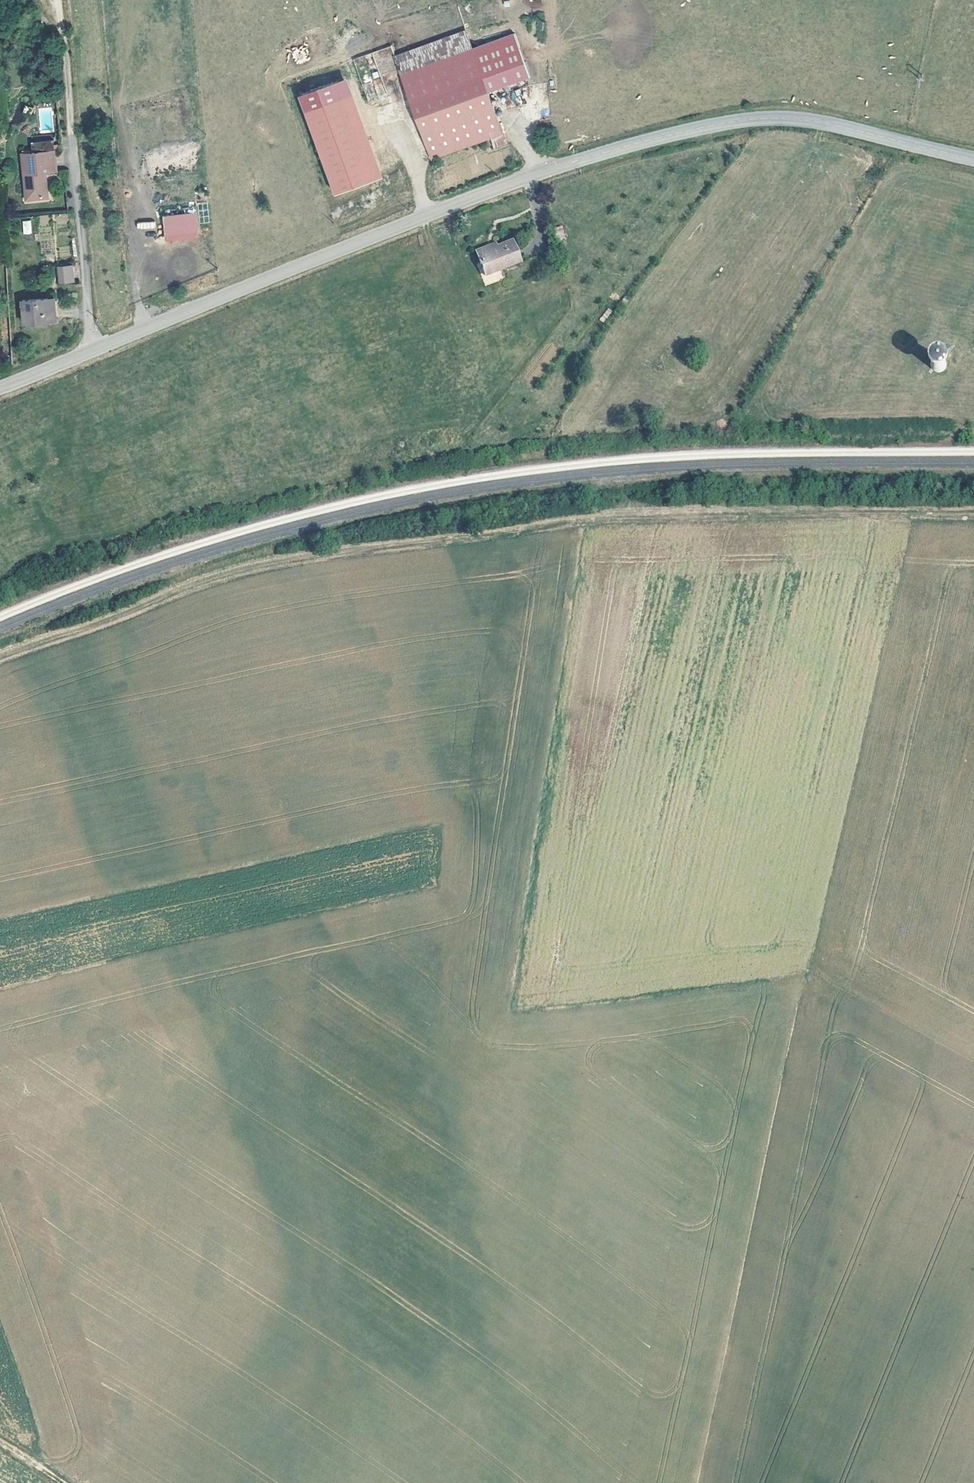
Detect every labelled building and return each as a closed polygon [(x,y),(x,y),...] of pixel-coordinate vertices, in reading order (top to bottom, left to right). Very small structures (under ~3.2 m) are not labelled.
[(398,58),(404,75),(475,50),(469,32),(398,58)] [(531,78),(516,36),(475,50),(404,75),(434,161),(492,140),(495,149),(508,145),(489,93),(531,78)] [(371,73),(378,95),(385,93),(378,71),(371,73)] [(349,81),(302,98),(338,197),(385,180),(349,81)] [(54,139),(33,142),(34,154),(23,155),(26,188),(30,188),(31,199),(47,198),(45,174),(57,172),(54,139)] [(200,216),(170,218),(171,237),(201,234),(200,216)] [(22,220),(23,234),(32,234),(31,220),(22,220)] [(562,225),(554,228),(557,239),(565,237),(562,225)] [(490,251),(489,247),(477,252),(485,275),(520,262),(513,242),(497,248),(490,251)] [(75,283),(74,265),(56,266),(58,284),(75,283)] [(57,298),(25,301),(26,322),(59,319),(57,298)] [(940,356),(937,356),(934,357),(932,359),(930,362),(930,366),(932,369),(934,371),(937,372),(940,372),(943,371),(946,368),(947,365),(947,362),(945,359),(943,357),(940,356)]
